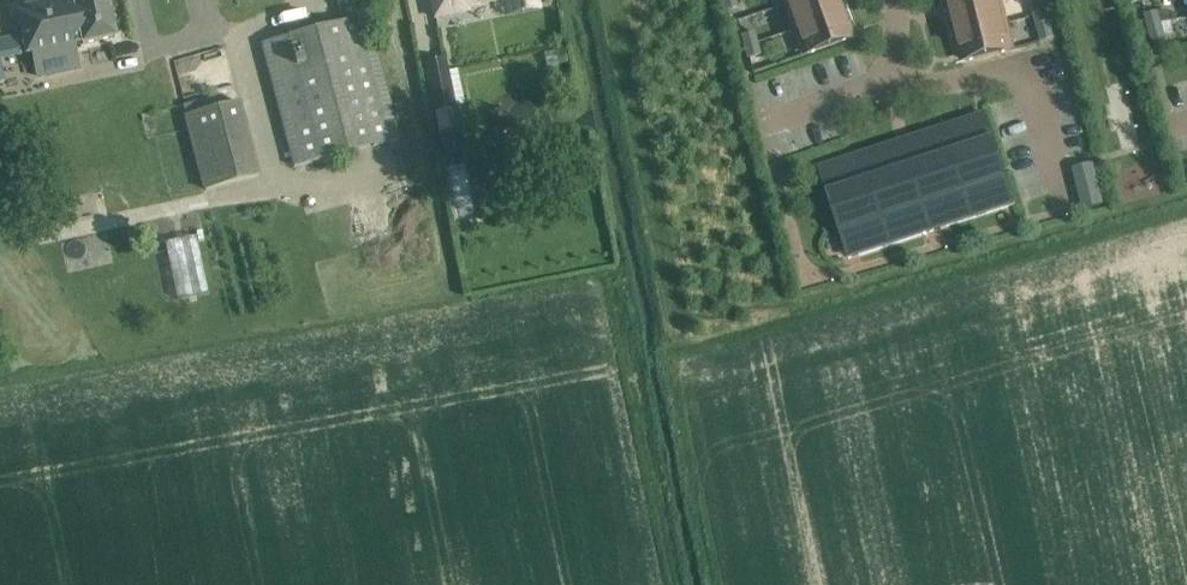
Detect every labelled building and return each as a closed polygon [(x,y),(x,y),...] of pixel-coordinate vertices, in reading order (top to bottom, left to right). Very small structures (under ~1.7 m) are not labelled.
[(115,37),(107,0),(49,0),(16,7),(26,54),(82,42),(83,43),(115,37)] [(262,43),(294,166),(400,138),(367,15),(366,15),(362,0),(338,0),(343,21),(262,43)] [(434,13),(496,0),(431,0),(434,13)] [(725,10),(737,7),(736,0),(723,0),(725,10)] [(835,0),(798,0),(789,3),(798,28),(840,13),(835,0)] [(953,9),(990,0),(951,0),(953,9)] [(953,9),(959,35),(1003,24),(997,0),(990,0),(953,9)] [(1035,15),(1047,12),(1044,0),(1032,3),(1035,15)] [(1145,14),(1149,25),(1160,22),(1157,10),(1145,14)] [(1050,24),(1047,12),(1035,15),(1038,27),(1050,24)] [(840,13),(798,28),(807,53),(849,38),(840,13)] [(1160,22),(1149,25),(1152,37),(1157,53),(1163,52),(1168,50),(1167,47),(1164,34),(1160,22)] [(1003,24),(959,35),(966,60),(1009,50),(1003,24)] [(745,46),(757,43),(754,31),(742,34),(745,46)] [(757,43),(745,46),(748,58),(760,55),(757,43)] [(446,59),(424,63),(434,111),(438,132),(442,153),(464,148),(455,106),(448,71),(446,59)] [(205,191),(260,174),(242,100),(201,111),(199,100),(183,105),(186,114),(183,116),(189,137),(205,191)] [(958,171),(1000,157),(988,120),(977,124),(976,122),(959,127),(960,130),(946,134),(958,171)] [(904,148),(917,185),(958,171),(946,134),(932,139),(931,136),(914,142),(914,144),(904,148)] [(878,156),(863,161),(875,198),(917,185),(904,148),(895,151),(894,148),(877,154),(878,156)] [(1000,157),(958,171),(970,208),(984,204),(985,206),(1002,201),(1001,198),(1012,194),(1000,157)] [(821,175),(833,212),(875,198),(863,161),(849,166),(849,163),(831,169),(832,171),(821,175)] [(1073,167),(1084,209),(1103,204),(1092,162),(1073,167)] [(917,185),(929,222),(939,219),(939,221),(957,215),(956,213),(970,208),(958,171),(917,185)] [(917,185),(875,198),(887,235),(902,231),(902,233),(920,227),(919,225),(929,222),(917,185)] [(873,240),(887,235),(875,198),(833,212),(845,249),(856,245),(857,248),(874,242),(873,240)]
